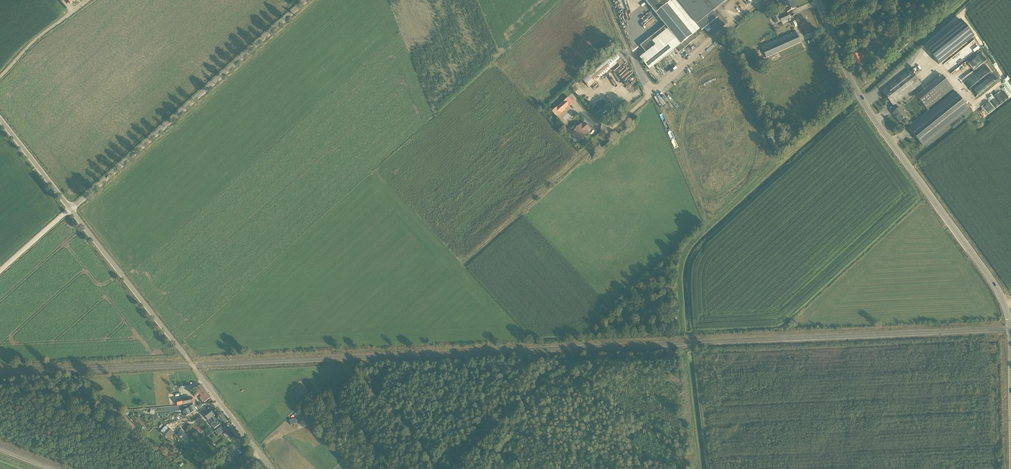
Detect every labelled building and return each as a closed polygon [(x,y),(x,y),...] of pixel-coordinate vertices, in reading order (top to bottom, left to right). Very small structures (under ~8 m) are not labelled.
[(700,29),(677,0),(639,0),(626,10),(630,18),(648,40),(665,25),(684,49),(700,36),(697,31),(700,29)] [(700,29),(701,30),(717,17),(713,12),(728,0),(677,0),(700,29)] [(791,10),(796,8),(792,0),(782,0),(783,3),(787,12),(791,10)] [(791,20),(788,14),(780,18),(782,22),(783,24),(791,20)] [(929,47),(927,48),(940,64),(974,36),(962,20),(948,32),(929,47)] [(684,49),(665,25),(648,40),(641,45),(647,52),(640,58),(649,70),(677,47),(680,52),(684,49)] [(766,58),(796,44),(801,42),(796,31),(761,47),(766,58)] [(885,43),(881,46),(886,52),(891,48),(890,48),(891,47),(892,47),(896,44),(890,38),(885,42),(885,43)] [(613,51),(587,73),(581,78),(589,87),(594,83),(611,68),(614,71),(620,66),(620,67),(624,63),(613,51)] [(884,55),(880,51),(871,59),(874,63),(884,55)] [(766,64),(761,52),(755,54),(758,61),(760,60),(762,66),(766,64)] [(857,68),(868,63),(867,60),(863,62),(862,59),(865,57),(862,52),(852,57),(857,68)] [(969,89),(975,97),(997,80),(991,72),(991,71),(985,65),(974,74),(980,81),(969,89)] [(615,76),(620,81),(628,72),(624,68),(615,76)] [(921,84),(913,73),(910,69),(882,91),(893,106),(921,84)] [(917,97),(928,111),(929,110),(928,109),(953,89),(943,77),(917,97)] [(923,147),(970,110),(956,92),(931,112),(929,110),(928,111),(913,123),(915,124),(909,129),(923,147)] [(569,97),(552,111),(557,117),(573,103),(569,97)] [(900,122),(907,117),(900,108),(893,113),(900,122)] [(588,127),(585,123),(582,126),(581,124),(576,129),(575,128),(571,132),(575,136),(576,135),(580,139),(588,132),(586,130),(588,127)] [(782,144),(778,134),(771,137),(775,146),(782,144)] [(205,402),(206,401),(210,398),(201,384),(195,389),(197,392),(193,395),(195,398),(199,395),(205,402)] [(187,408),(183,411),(189,419),(199,411),(198,411),(200,410),(198,408),(197,409),(195,407),(189,411),(187,408)] [(209,409),(203,414),(208,420),(212,417),(214,415),(213,414),(209,409)] [(221,426),(227,421),(221,414),(218,416),(215,413),(213,414),(214,415),(212,417),(215,421),(211,424),(214,429),(220,424),(221,426)] [(228,422),(227,421),(221,426),(214,432),(215,432),(218,436),(219,434),(222,432),(224,430),(231,439),(237,434),(237,435),(238,435),(235,432),(229,423),(229,424),(228,424),(227,422),(228,422)] [(174,434),(165,426),(160,432),(168,439),(174,434)] [(231,454),(228,457),(233,463),(236,460),(231,454)]
